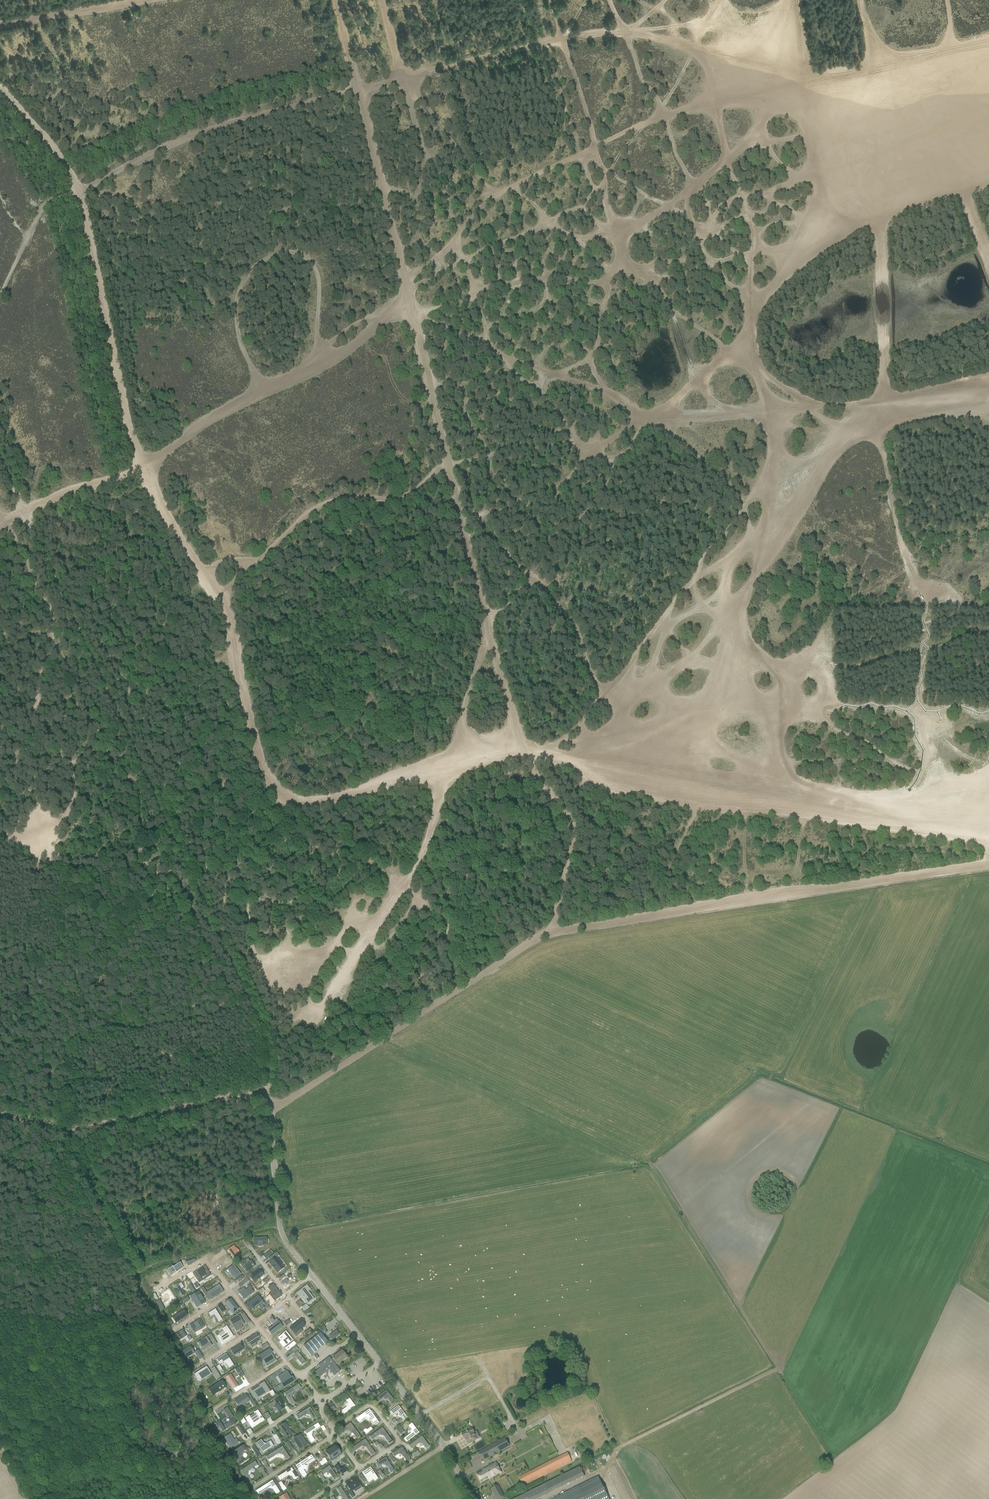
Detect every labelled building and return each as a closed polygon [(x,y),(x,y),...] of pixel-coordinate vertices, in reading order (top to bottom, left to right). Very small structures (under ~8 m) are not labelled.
[(234,1246),(229,1250),(235,1259),(240,1255),(234,1246)] [(275,1259),(269,1263),(272,1267),(274,1270),(275,1270),(277,1273),(284,1268),(277,1258),(279,1256),(276,1253),(272,1256),(275,1259)] [(243,1259),(238,1263),(246,1273),(255,1266),(251,1261),(246,1264),(243,1259)] [(173,1267),(169,1269),(172,1275),(176,1273),(176,1272),(183,1268),(180,1264),(176,1267),(176,1266),(173,1268),(173,1267)] [(233,1265),(227,1269),(235,1279),(236,1278),(241,1275),(233,1264),(233,1265)] [(196,1271),(193,1274),(197,1280),(199,1284),(199,1283),(202,1281),(201,1278),(205,1275),(207,1278),(210,1276),(207,1271),(208,1270),(205,1266),(201,1268),(202,1269),(197,1273),(196,1271)] [(259,1270),(250,1277),(253,1281),(262,1274),(259,1270)] [(178,1285),(174,1288),(180,1298),(185,1295),(182,1291),(181,1291),(180,1289),(181,1289),(184,1287),(181,1283),(178,1285)] [(219,1284),(207,1293),(211,1300),(224,1292),(219,1284)] [(269,1296),(266,1298),(271,1305),(274,1302),(271,1299),(274,1297),(277,1300),(282,1296),(273,1285),(268,1288),(272,1294),(269,1297),(269,1296)] [(307,1286),(297,1293),(300,1297),(304,1294),(306,1298),(304,1300),(308,1305),(314,1300),(307,1291),(309,1289),(307,1286)] [(244,1288),(238,1292),(244,1300),(250,1296),(244,1288)] [(169,1289),(161,1295),(163,1298),(166,1296),(169,1300),(163,1303),(166,1307),(176,1300),(169,1289)] [(198,1292),(191,1297),(197,1307),(205,1302),(198,1292)] [(258,1296),(247,1304),(252,1309),(257,1305),(262,1311),(264,1308),(262,1306),(264,1304),(262,1301),(258,1296)] [(231,1299),(225,1304),(230,1310),(227,1312),(230,1316),(233,1314),(238,1309),(231,1299)] [(287,1306),(279,1313),(283,1317),(291,1311),(287,1306)] [(215,1309),(208,1313),(211,1317),(214,1315),(219,1322),(222,1320),(215,1309)] [(184,1310),(173,1317),(176,1323),(188,1315),(184,1310)] [(239,1315),(230,1322),(236,1332),(242,1328),(241,1326),(244,1324),(242,1321),(242,1320),(239,1315)] [(274,1326),(268,1330),(272,1336),(283,1327),(278,1322),(276,1324),(274,1321),(272,1318),(269,1320),(274,1326)] [(200,1319),(190,1325),(193,1331),(195,1333),(199,1330),(205,1327),(200,1319)] [(300,1320),(292,1326),(297,1333),(299,1331),(302,1335),(309,1330),(300,1320)] [(219,1335),(216,1337),(219,1341),(221,1340),(224,1343),(234,1337),(227,1326),(222,1329),(225,1334),(220,1337),(219,1335)] [(183,1330),(175,1335),(179,1341),(187,1336),(183,1330)] [(282,1340),(279,1342),(283,1348),(293,1340),(286,1331),(282,1334),(282,1335),(280,1337),(282,1340)] [(336,1331),(329,1336),(332,1340),(339,1335),(339,1334),(339,1333),(338,1332),(337,1332),(337,1331),(336,1331)] [(303,1347),(311,1356),(328,1342),(321,1333),(303,1347)] [(256,1334),(246,1341),(249,1347),(250,1346),(251,1349),(256,1346),(254,1344),(260,1340),(256,1334)] [(202,1340),(197,1343),(201,1348),(204,1346),(205,1349),(211,1344),(207,1337),(201,1340),(202,1340)] [(240,1345),(231,1351),(234,1356),(244,1350),(241,1344),(240,1345)] [(190,1347),(181,1353),(185,1358),(194,1353),(190,1347)] [(262,1359),(267,1366),(275,1360),(271,1354),(272,1353),(270,1350),(259,1357),(261,1360),(262,1359)] [(320,1368),(314,1373),(319,1378),(329,1370),(334,1376),(340,1371),(335,1365),(337,1364),(338,1365),(347,1357),(346,1356),(342,1351),(340,1352),(331,1360),(329,1357),(319,1365),(318,1366),(320,1368)] [(305,1362),(297,1352),(294,1354),(295,1356),(293,1358),(295,1361),(298,1359),(302,1365),(305,1362)] [(226,1354),(216,1360),(219,1365),(223,1363),(226,1364),(229,1369),(234,1365),(226,1354)] [(207,1366),(194,1374),(199,1382),(204,1379),(204,1378),(211,1373),(207,1366)] [(287,1372),(278,1377),(282,1384),(281,1384),(284,1388),(294,1381),(292,1377),(291,1378),(287,1372)] [(230,1375),(226,1377),(234,1389),(238,1386),(230,1375)] [(220,1381),(210,1388),(214,1395),(226,1387),(223,1382),(222,1381),(220,1382),(220,1381)] [(261,1386),(253,1391),(257,1399),(269,1391),(264,1383),(260,1385),(261,1386)] [(292,1393),(301,1388),(298,1384),(284,1394),(292,1405),(295,1403),(291,1397),(292,1393)] [(374,1400),(376,1403),(384,1397),(387,1398),(391,1403),(394,1400),(386,1391),(374,1400)] [(246,1395),(235,1402),(239,1407),(249,1401),(246,1395)] [(280,1397),(269,1405),(271,1408),(275,1405),(279,1412),(285,1408),(283,1405),(285,1404),(280,1397)] [(347,1407),(342,1411),(344,1414),(355,1406),(349,1399),(346,1401),(348,1403),(347,1407)] [(390,1412),(392,1415),(395,1413),(399,1413),(404,1419),(407,1417),(398,1406),(390,1412)] [(227,1407),(223,1410),(229,1419),(228,1422),(224,1425),(227,1429),(237,1423),(227,1407)] [(317,1418),(310,1407),(296,1416),(298,1419),(306,1414),(310,1415),(313,1420),(317,1418)] [(370,1417),(375,1425),(378,1423),(369,1410),(356,1419),(358,1422),(366,1417),(370,1417)] [(249,1417),(246,1419),(252,1428),(255,1425),(254,1424),(259,1420),(260,1422),(263,1420),(258,1411),(255,1413),(255,1414),(250,1418),(249,1417)] [(285,1423),(280,1427),(285,1435),(284,1435),(286,1438),(292,1434),(285,1423)] [(340,1430),(342,1434),(347,1430),(351,1431),(357,1439),(360,1437),(350,1423),(340,1430)] [(312,1432),(320,1427),(318,1424),(304,1432),(311,1443),(314,1441),(311,1435),(312,1432)] [(404,1439),(406,1442),(418,1433),(412,1424),(409,1426),(412,1430),(411,1433),(404,1439)] [(372,1440),(379,1435),(383,1436),(389,1444),(392,1442),(382,1428),(370,1437),(372,1440)] [(462,1434),(464,1439),(465,1438),(468,1444),(476,1440),(473,1434),(475,1433),(472,1428),(462,1434)] [(230,1434),(225,1438),(231,1448),(239,1443),(236,1439),(234,1441),(230,1434)] [(300,1435),(293,1439),(295,1442),(297,1442),(301,1449),(307,1445),(300,1435)] [(429,1446),(422,1436),(409,1446),(411,1449),(419,1443),(422,1444),(426,1449),(429,1446)] [(478,1453),(483,1461),(510,1446),(505,1438),(478,1453)] [(355,1451),(362,1446),(365,1447),(371,1456),(375,1454),(365,1439),(352,1448),(355,1451)] [(261,1440),(256,1443),(263,1453),(274,1446),(270,1441),(266,1444),(263,1443),(261,1440)] [(335,1445),(325,1452),(330,1459),(331,1460),(332,1461),(335,1458),(342,1454),(335,1445)] [(243,1447),(231,1454),(239,1465),(242,1463),(240,1459),(242,1452),(245,1450),(243,1447)] [(289,1458),(282,1447),(266,1457),(268,1460),(278,1454),(283,1455),(286,1460),(289,1458)] [(402,1455),(407,1462),(410,1460),(402,1447),(392,1454),(394,1457),(398,1454),(402,1455)] [(569,1454),(518,1474),(522,1484),(573,1464),(569,1454)] [(343,1458),(347,1465),(352,1462),(348,1455),(343,1458)] [(311,1456),(296,1466),(303,1477),(306,1475),(303,1469),(306,1470),(307,1466),(304,1465),(313,1459),(311,1456)] [(378,1467),(382,1464),(386,1465),(391,1473),(394,1471),(385,1458),(376,1464),(378,1467)] [(248,1475),(249,1470),(257,1465),(255,1461),(240,1471),(249,1484),(252,1482),(248,1475)] [(477,1474),(481,1482),(489,1478),(489,1479),(501,1472),(496,1463),(482,1470),(483,1471),(477,1474)] [(330,1474),(334,1480),(337,1478),(329,1466),(321,1471),(323,1475),(326,1473),(330,1474)] [(370,1468),(362,1473),(364,1476),(368,1481),(373,1478),(374,1481),(377,1479),(370,1468)] [(297,1478),(291,1469),(278,1477),(280,1480),(288,1475),(292,1476),(294,1480),(297,1478)] [(307,1490),(305,1494),(307,1496),(315,1491),(317,1489),(317,1490),(321,1487),(315,1477),(312,1479),(313,1480),(312,1481),(314,1485),(307,1490)] [(355,1477),(346,1484),(350,1491),(353,1489),(360,1485),(355,1477)] [(554,1498),(609,1498),(598,1477),(554,1498)] [(279,1492),(272,1481),(256,1491),(258,1494),(268,1488),(273,1489),(276,1494),(279,1492)] [(497,1498),(502,1498),(505,1498),(498,1485),(494,1487),(497,1492),(494,1494),(497,1498)] [(340,1487),(337,1489),(342,1497),(342,1498),(348,1498),(340,1487)]
